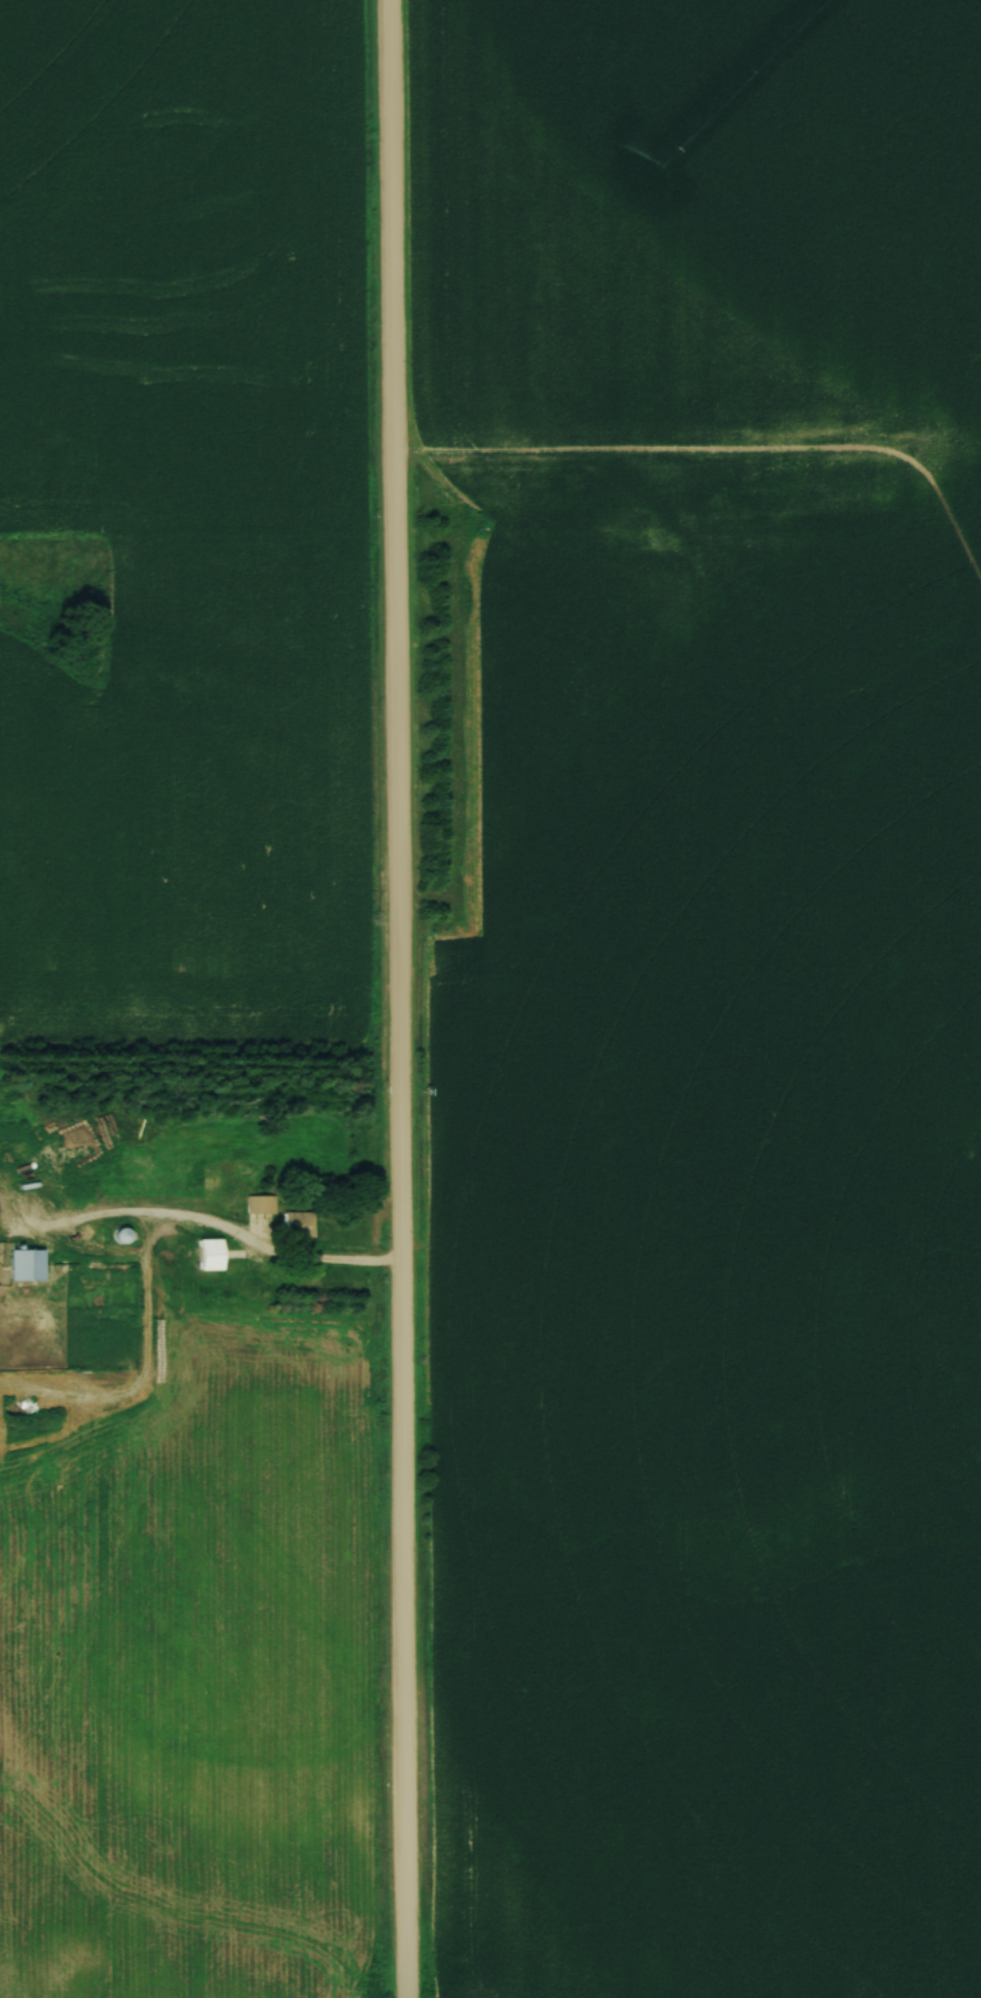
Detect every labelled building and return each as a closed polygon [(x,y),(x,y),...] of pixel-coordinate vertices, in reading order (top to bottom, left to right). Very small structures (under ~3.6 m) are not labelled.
[(272,1214),(272,1196),(244,1196),(244,1214),(272,1214)] [(283,1213),(283,1236),(309,1236),(309,1213),(283,1213)] [(109,1235),(116,1244),(126,1236),(119,1227),(109,1235)] [(217,1239),(195,1239),(195,1270),(217,1270),(217,1239)] [(40,1249),(7,1249),(7,1280),(40,1280),(40,1249)]
